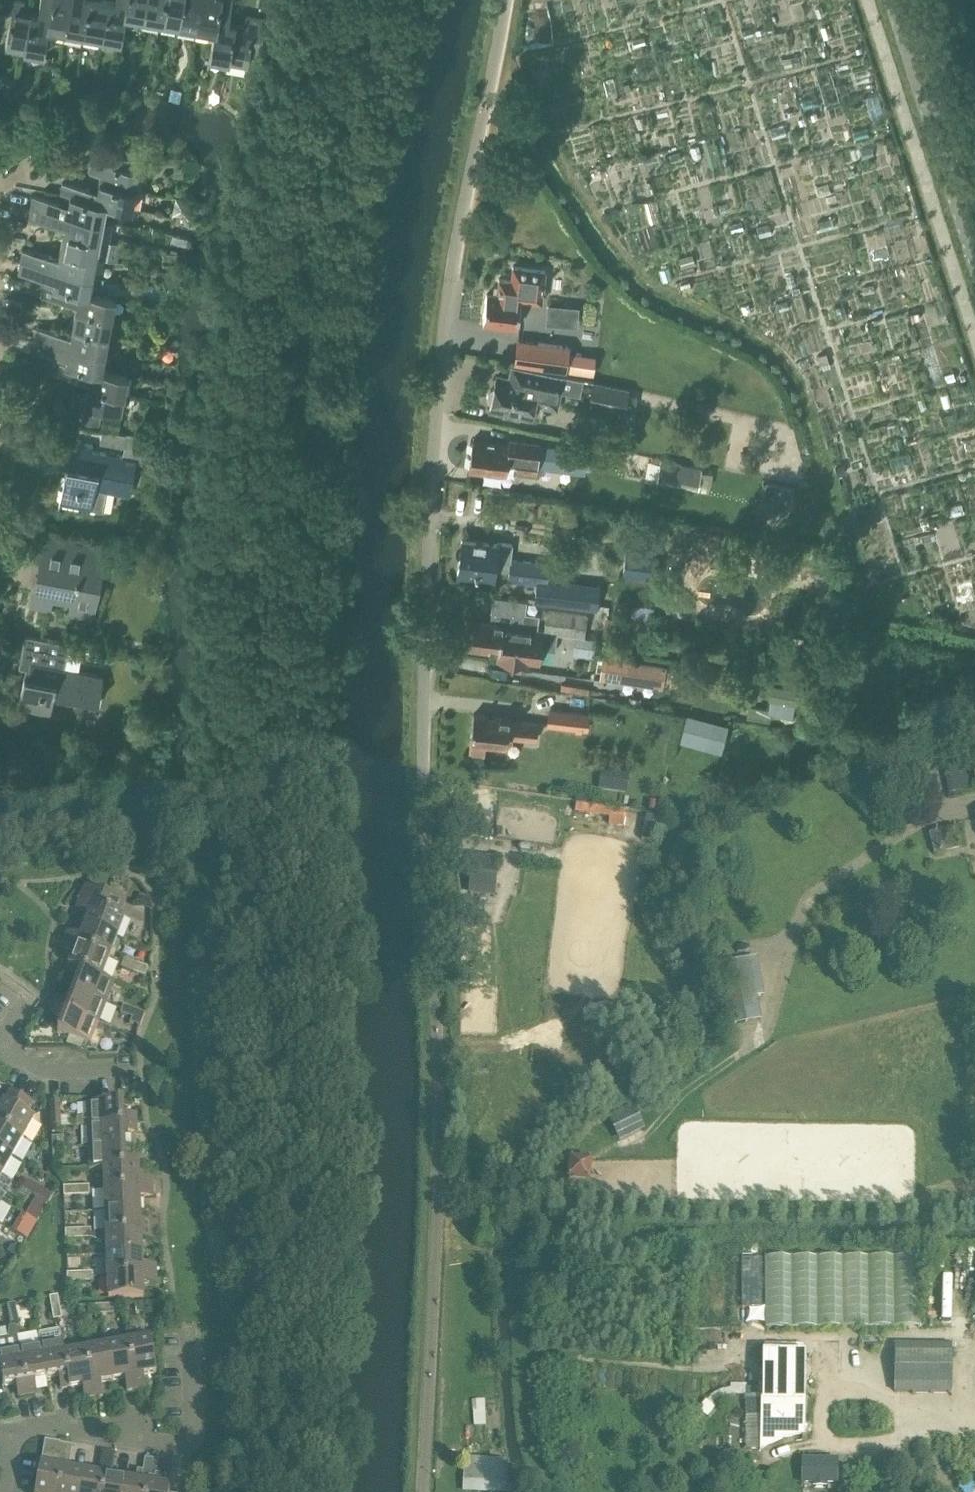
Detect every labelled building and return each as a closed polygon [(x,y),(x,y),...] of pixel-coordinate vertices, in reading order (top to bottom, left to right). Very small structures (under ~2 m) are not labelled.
[(0,18),(0,33),(8,35),(6,45),(25,48),(31,13),(23,11),(25,1),(21,0),(3,0),(0,18)] [(42,5),(40,15),(31,13),(25,48),(44,52),(49,26),(48,26),(53,0),(41,0),(40,5),(42,5)] [(48,26),(49,26),(66,29),(71,0),(53,0),(48,26)] [(66,29),(68,29),(84,32),(90,0),(71,0),(66,29)] [(109,0),(107,0),(90,0),(84,32),(102,36),(109,0)] [(117,2),(109,0),(102,36),(121,39),(126,13),(125,13),(127,0),(118,0),(117,2)] [(126,13),(143,16),(146,0),(127,0),(125,13),(126,13)] [(143,16),(161,20),(165,0),(146,0),(143,16)] [(161,20),(179,23),(183,0),(165,0),(161,20)] [(179,23),(197,26),(202,0),(183,0),(179,23)] [(197,26),(214,29),(215,30),(221,0),(202,0),(197,26)] [(214,29),(210,55),(229,59),(235,23),(227,22),(228,12),(230,12),(233,0),(221,0),(215,30),(214,29)] [(630,8),(656,1),(655,0),(628,0),(630,8)] [(767,9),(769,20),(788,18),(787,7),(767,9)] [(235,23),(229,59),(248,62),(249,55),(260,57),(267,18),(246,14),(244,25),(235,23)] [(655,71),(664,92),(679,85),(670,65),(655,71)] [(624,105),(659,94),(654,78),(619,89),(624,105)] [(865,92),(871,127),(882,125),(876,90),(865,92)] [(666,105),(628,110),(633,143),(663,139),(661,126),(672,124),(674,134),(703,130),(697,94),(665,98),(666,105)] [(728,128),(728,163),(760,162),(759,112),(729,113),(730,123),(718,124),(718,129),(728,128)] [(780,126),(766,133),(772,146),(786,139),(780,126)] [(680,163),(698,163),(698,145),(645,146),(646,182),(680,181),(680,163)] [(99,183),(135,189),(138,170),(131,169),(133,158),(94,151),(90,172),(101,174),(99,183)] [(63,183),(60,194),(70,196),(106,202),(132,207),(135,189),(99,183),(98,191),(88,189),(88,187),(63,183)] [(31,207),(68,214),(102,221),(106,202),(70,196),(69,205),(59,203),(59,201),(33,196),(31,207)] [(58,224),(58,222),(65,223),(63,232),(68,233),(99,239),(102,221),(68,214),(31,207),(30,213),(29,219),(58,224)] [(63,232),(60,250),(95,257),(117,261),(121,243),(111,241),(99,239),(68,233),(63,232)] [(173,234),(171,241),(190,246),(192,238),(173,234)] [(21,262),(68,271),(92,275),(95,257),(60,250),(58,259),(49,257),(49,255),(23,250),(21,262)] [(105,277),(92,275),(68,271),(21,262),(19,273),(45,278),(45,276),(55,278),(53,286),(68,289),(102,295),(105,277)] [(483,322),(517,326),(521,300),(542,303),(546,271),(513,267),(511,281),(499,279),(497,296),(487,294),(483,322)] [(67,301),(68,299),(77,301),(76,309),(111,316),(115,298),(102,295),(68,289),(53,286),(44,285),(41,296),(67,301)] [(936,301),(906,314),(912,328),(942,315),(936,301)] [(541,324),(573,323),(572,305),(540,306),(541,324)] [(590,323),(591,307),(575,306),(574,322),(590,323)] [(111,316),(76,309),(72,328),(108,334),(111,316)] [(72,328),(71,336),(61,334),(62,332),(36,327),(33,339),(68,345),(104,352),(108,334),(72,328)] [(794,333),(783,337),(791,357),(802,353),(794,333)] [(67,355),(66,364),(68,364),(101,370),(104,352),(68,345),(33,339),(31,350),(57,355),(58,353),(67,355)] [(569,346),(538,342),(535,367),(566,371),(569,346)] [(56,362),(54,373),(80,378),(80,376),(90,378),(88,387),(124,393),(127,375),(101,370),(68,364),(66,364),(56,362)] [(558,397),(563,376),(530,369),(527,383),(497,377),(495,388),(491,391),(488,394),(488,398),(488,401),(491,405),(490,410),(503,413),(503,416),(519,420),(520,417),(532,419),(533,414),(542,415),(545,399),(554,401),(558,397)] [(629,390),(594,383),(589,404),(625,411),(629,390)] [(124,393),(88,387),(87,395),(76,393),(72,414),(98,419),(100,409),(120,412),(124,393)] [(102,424),(118,427),(120,417),(104,414),(102,424)] [(62,464),(67,466),(60,502),(68,504),(100,511),(105,490),(109,473),(117,475),(116,480),(132,482),(136,461),(156,465),(161,439),(126,433),(124,445),(122,456),(92,450),(93,445),(68,440),(66,439),(62,464)] [(924,436),(908,441),(913,456),(928,451),(924,436)] [(539,451),(540,444),(509,440),(508,445),(472,440),(469,470),(514,476),(515,470),(544,473),(544,468),(570,471),(573,450),(550,447),(550,452),(539,451)] [(699,488),(702,469),(681,465),(682,463),(661,459),(657,479),(699,488)] [(792,488),(768,484),(765,499),(775,501),(773,511),(787,514),(792,488)] [(500,543),(500,545),(462,540),(458,574),(495,579),(497,569),(509,570),(508,581),(536,584),(534,600),(597,609),(601,584),(549,579),(550,563),(512,558),(513,545),(500,543)] [(115,577),(119,553),(82,546),(80,557),(68,555),(43,550),(41,564),(35,593),(33,606),(50,610),(52,598),(68,601),(72,601),(70,613),(93,617),(102,567),(115,570),(113,576),(115,577)] [(626,553),(623,575),(656,578),(658,557),(626,553)] [(467,619),(464,647),(499,652),(503,624),(524,626),(528,601),(493,596),(490,622),(467,619)] [(547,609),(544,630),(558,632),(558,634),(581,637),(585,637),(588,614),(547,609)] [(605,616),(602,630),(632,634),(634,621),(605,616)] [(503,624),(499,652),(497,659),(528,662),(528,657),(556,660),(558,632),(503,624)] [(581,637),(579,654),(593,655),(596,639),(585,637),(581,637)] [(19,669),(26,670),(19,710),(51,716),(55,693),(68,695),(82,698),(81,703),(99,706),(105,677),(68,670),(48,666),(50,652),(23,647),(19,669)] [(605,655),(602,677),(662,687),(666,664),(605,655)] [(770,683),(768,699),(770,699),(794,703),(808,705),(811,689),(770,683)] [(152,698),(150,707),(160,708),(162,699),(152,698)] [(770,699),(769,708),(771,709),(771,712),(792,716),(794,703),(770,699)] [(748,705),(747,717),(770,720),(771,712),(771,709),(769,708),(748,705)] [(549,710),(547,725),(588,730),(590,714),(549,710)] [(687,713),(680,740),(710,748),(710,746),(719,749),(724,733),(714,730),(716,721),(687,713)] [(510,718),(509,719),(474,715),(469,754),(485,756),(486,745),(507,747),(507,738),(535,742),(537,721),(510,718)] [(576,804),(574,814),(610,819),(609,827),(622,828),(624,821),(647,824),(648,815),(576,804)] [(465,822),(465,837),(480,836),(479,822),(465,822)] [(953,831),(937,835),(941,852),(957,848),(953,831)] [(474,854),(469,895),(494,898),(498,857),(474,854)] [(125,918),(120,916),(125,903),(84,887),(79,900),(76,908),(89,913),(84,926),(90,928),(117,939),(125,918)] [(68,935),(66,934),(63,941),(68,943),(109,959),(117,939),(90,928),(84,926),(79,939),(68,935)] [(61,949),(68,951),(73,954),(68,966),(101,979),(102,978),(109,959),(68,943),(63,941),(61,949)] [(124,960),(123,964),(121,969),(132,973),(136,964),(124,960)] [(145,978),(148,969),(136,964),(132,973),(145,978)] [(68,967),(66,974),(68,975),(78,979),(73,991),(106,1004),(114,983),(102,978),(101,979),(68,966),(68,967)] [(757,969),(735,974),(742,1016),(759,1012),(756,997),(762,997),(757,969)] [(68,1004),(56,999),(53,1007),(68,1013),(98,1024),(106,1004),(73,991),(68,1004)] [(123,1006),(122,1010),(121,1014),(131,1018),(134,1010),(123,1006)] [(50,1014),(63,1019),(57,1033),(68,1037),(81,1042),(90,1045),(98,1024),(68,1013),(53,1007),(50,1014)] [(145,1015),(134,1010),(131,1018),(132,1019),(130,1023),(140,1027),(145,1015)] [(81,1042),(68,1037),(66,1041),(79,1046),(81,1042)] [(25,1115),(31,1104),(9,1092),(0,1108),(0,1127),(23,1140),(34,1120),(25,1115)] [(123,1118),(122,1103),(87,1104),(87,1117),(82,1117),(82,1119),(77,1119),(77,1127),(88,1127),(136,1125),(136,1117),(123,1118)] [(60,1128),(59,1117),(59,1105),(51,1105),(51,1117),(52,1128),(60,1128)] [(633,1108),(609,1120),(618,1139),(643,1127),(633,1108)] [(136,1125),(88,1127),(89,1148),(124,1147),(123,1133),(137,1133),(136,1125)] [(12,1159),(23,1140),(0,1127),(0,1152),(12,1159)] [(53,1150),(61,1150),(60,1138),(52,1138),(53,1150)] [(89,1171),(103,1171),(103,1169),(138,1168),(138,1160),(124,1161),(124,1147),(89,1148),(89,1170),(89,1171)] [(61,1150),(53,1150),(53,1161),(61,1161),(61,1150)] [(1,1178),(11,1183),(22,1164),(12,1159),(0,1152),(0,1177),(1,1178)] [(588,1161),(568,1159),(566,1178),(586,1181),(588,1161)] [(152,1181),(139,1182),(138,1168),(103,1169),(103,1171),(104,1191),(153,1189),(152,1181)] [(0,1202),(11,1183),(1,1178),(0,1177),(0,1202)] [(48,1204),(53,1196),(51,1195),(38,1187),(33,1196),(46,1203),(48,1204)] [(89,1191),(89,1187),(76,1188),(77,1197),(89,1196),(89,1191)] [(68,1188),(64,1188),(64,1197),(68,1197),(76,1197),(77,1197),(76,1188),(75,1188),(68,1188)] [(105,1212),(140,1211),(139,1198),(153,1197),(153,1189),(104,1191),(105,1212)] [(140,1211),(105,1212),(106,1234),(154,1232),(154,1224),(141,1225),(140,1211)] [(91,1240),(101,1244),(106,1244),(106,1256),(142,1254),(141,1241),(155,1240),(154,1232),(106,1234),(91,1235),(91,1230),(78,1231),(78,1240),(91,1240)] [(68,1231),(65,1231),(66,1241),(68,1240),(78,1240),(78,1231),(77,1231),(68,1231)] [(6,1252),(15,1257),(21,1248),(15,1245),(9,1246),(6,1252)] [(142,1254),(106,1256),(107,1277),(156,1275),(156,1268),(142,1268),(142,1254)] [(890,1260),(888,1399),(911,1399),(912,1260),(890,1260)] [(92,1278),(92,1273),(80,1274),(80,1283),(93,1283),(92,1278)] [(67,1274),(67,1284),(68,1284),(79,1283),(80,1283),(80,1274),(79,1274),(68,1274),(67,1274)] [(144,1299),(143,1284),(156,1283),(156,1275),(107,1277),(108,1300),(144,1299)] [(58,1297),(50,1298),(52,1310),(60,1308),(58,1297)] [(136,1314),(149,1314),(148,1304),(135,1305),(136,1314)] [(15,1305),(7,1306),(9,1317),(17,1316),(15,1305)] [(88,1307),(88,1316),(101,1316),(100,1306),(88,1307)] [(100,1306),(101,1316),(113,1315),(113,1306),(100,1306)] [(54,1321),(58,1320),(62,1319),(60,1308),(52,1310),(54,1321)] [(27,1397),(19,1349),(15,1328),(19,1327),(17,1316),(9,1317),(11,1328),(9,1329),(8,1338),(0,1340),(0,1373),(3,1388),(17,1385),(20,1398),(27,1397)] [(136,1391),(144,1390),(141,1376),(156,1374),(150,1339),(135,1341),(133,1330),(125,1331),(127,1343),(136,1391)] [(38,1335),(40,1345),(46,1380),(60,1377),(62,1391),(70,1389),(63,1354),(65,1354),(61,1331),(38,1335)] [(127,1343),(106,1347),(112,1382),(126,1379),(128,1392),(136,1391),(127,1343)] [(33,1382),(46,1380),(40,1345),(19,1349),(27,1397),(35,1395),(33,1382)] [(99,1384),(112,1382),(106,1347),(85,1350),(93,1399),(101,1397),(99,1384)] [(86,1400),(93,1399),(85,1350),(65,1354),(63,1354),(70,1389),(83,1387),(86,1400)] [(747,1390),(746,1449),(760,1449),(760,1452),(770,1447),(779,1442),(790,1438),(797,1436),(802,1434),(802,1402),(803,1384),(803,1354),(762,1354),(761,1391),(747,1390)] [(68,1446),(66,1446),(60,1445),(58,1454),(71,1456),(73,1447),(68,1446)] [(115,1454),(106,1452),(104,1462),(114,1463),(115,1454)] [(63,1463),(68,1464),(70,1465),(71,1456),(58,1454),(57,1462),(63,1463)] [(143,1469),(156,1471),(158,1461),(145,1459),(143,1469)] [(802,1460),(802,1483),(814,1483),(814,1487),(825,1487),(825,1483),(837,1483),(837,1462),(837,1460),(833,1460),(802,1460)] [(113,1467),(114,1463),(104,1462),(103,1470),(105,1471),(112,1472),(113,1467)] [(465,1463),(463,1491),(495,1491),(512,1491),(506,1464),(465,1463)] [(62,1469),(40,1466),(35,1491),(58,1491),(62,1469)] [(101,1491),(123,1491),(126,1480),(116,1478),(118,1468),(113,1467),(112,1472),(105,1471),(104,1476),(101,1491)] [(83,1473),(62,1469),(58,1491),(80,1491),(83,1473)] [(136,1476),(135,1482),(126,1480),(123,1491),(146,1491),(147,1484),(148,1478),(155,1479),(156,1471),(143,1469),(142,1477),(136,1476)] [(83,1473),(80,1491),(101,1491),(104,1476),(83,1473)] [(170,1488),(147,1484),(146,1491),(169,1491),(170,1488)]
